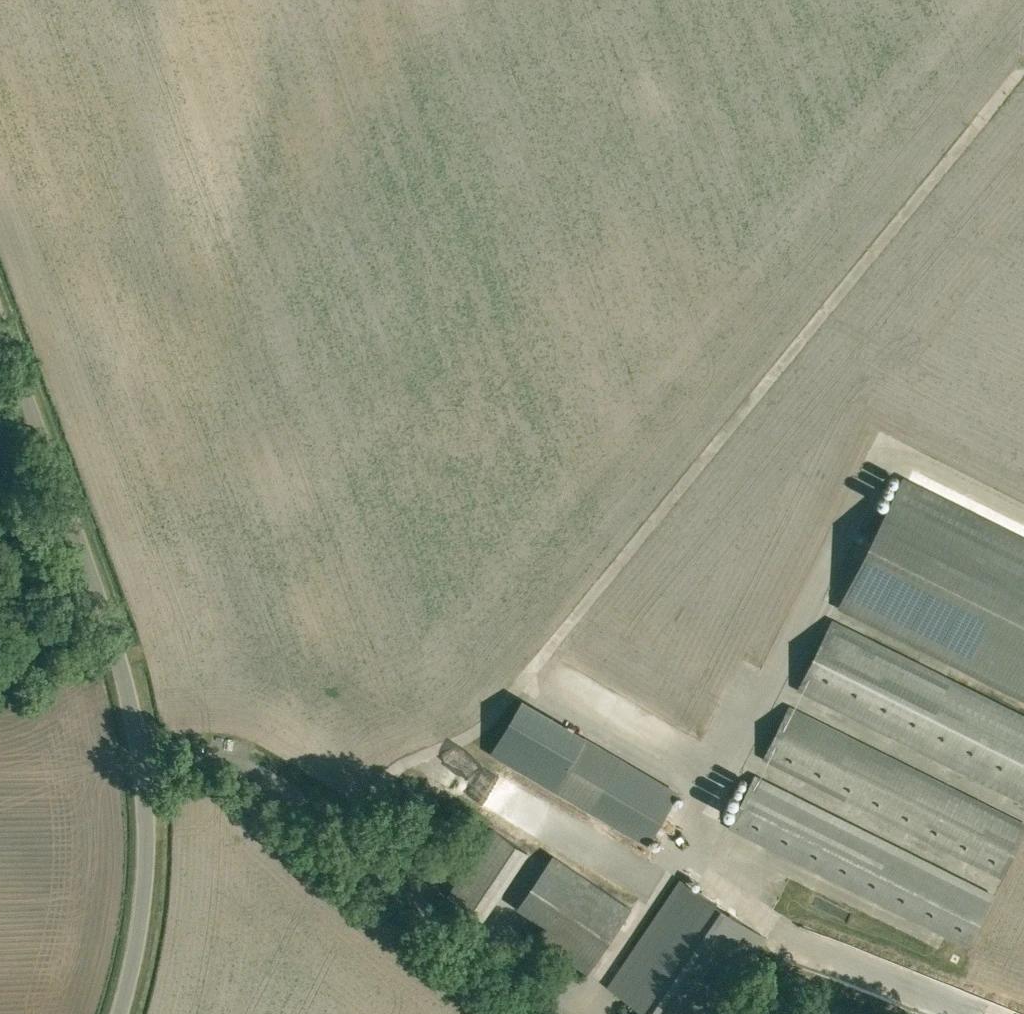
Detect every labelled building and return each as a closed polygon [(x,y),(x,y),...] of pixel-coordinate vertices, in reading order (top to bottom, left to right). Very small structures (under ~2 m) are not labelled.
[(906,480),(842,608),(1023,698),(1023,539),(906,480)] [(835,624),(802,691),(1023,801),(1023,718),(835,624)] [(522,702),(493,752),(648,843),(678,793),(584,738),(522,702)] [(792,710),(768,760),(1002,876),(1023,831),(1023,825),(792,710)] [(733,829),(967,944),(991,895),(758,779),(733,829)] [(449,895),(483,918),(527,852),(493,829),(449,895)] [(535,937),(588,972),(631,909),(552,856),(539,876),(544,879),(522,910),(544,925),(535,937)] [(766,938),(680,880),(609,985),(651,1013),(715,1013),(766,938)]
